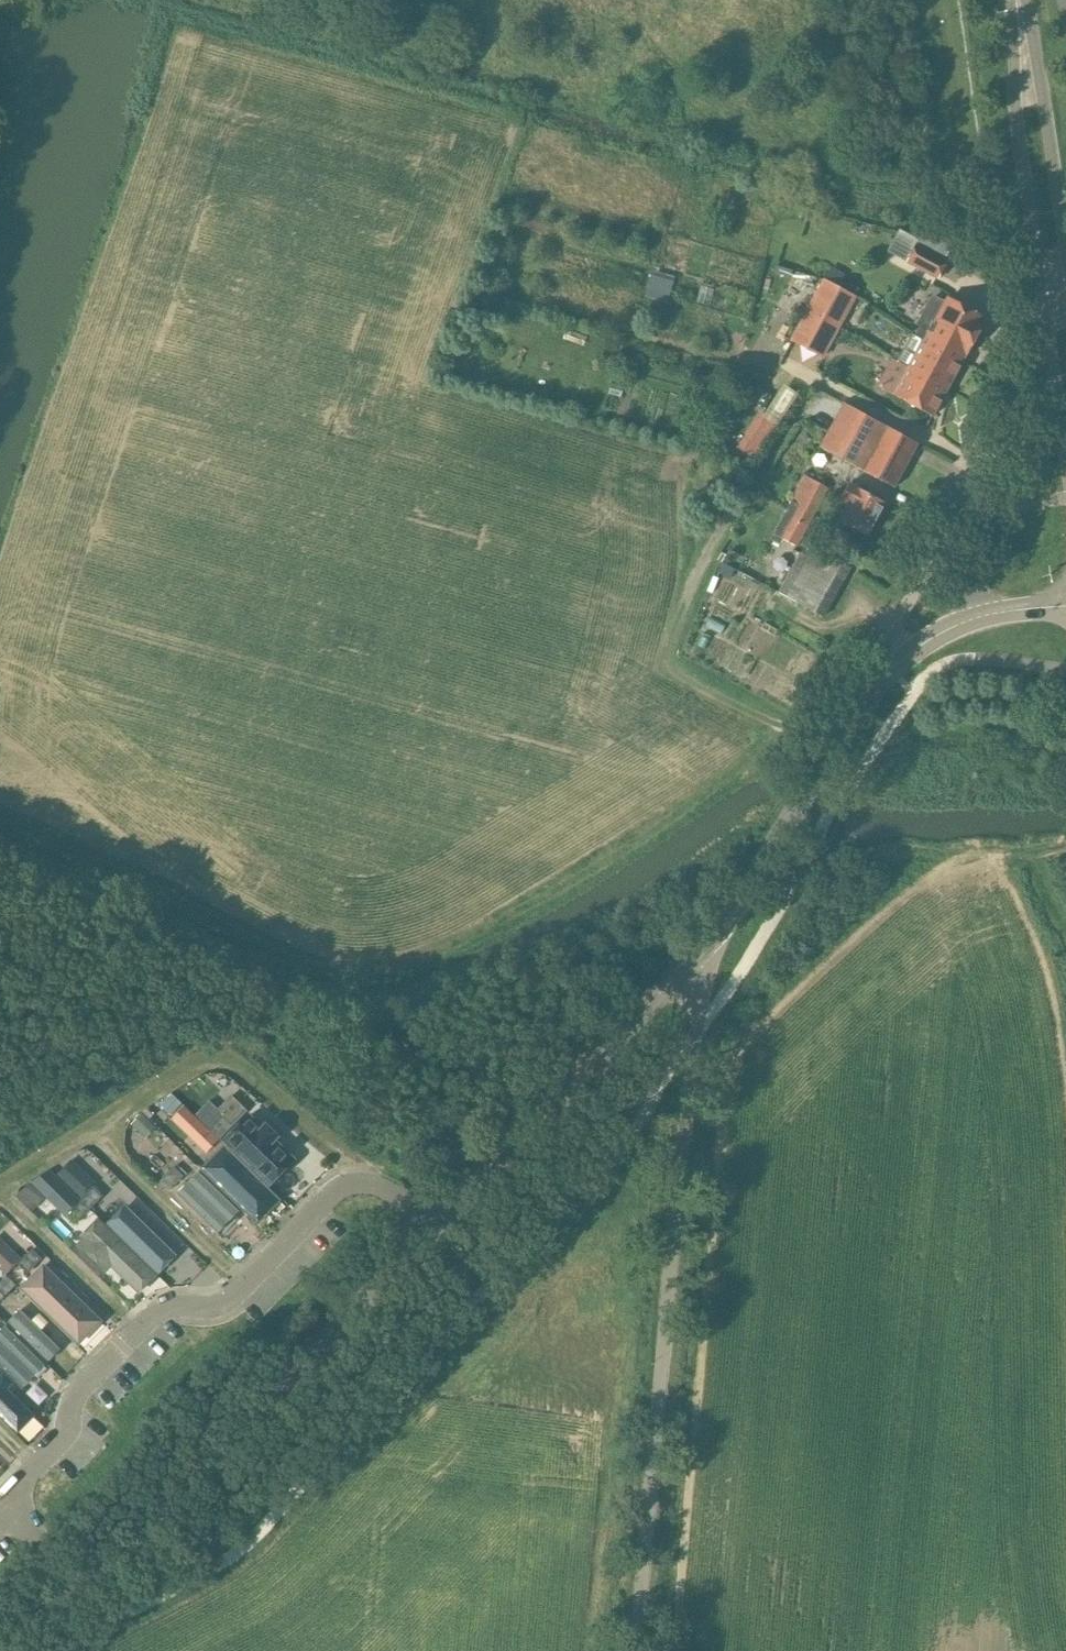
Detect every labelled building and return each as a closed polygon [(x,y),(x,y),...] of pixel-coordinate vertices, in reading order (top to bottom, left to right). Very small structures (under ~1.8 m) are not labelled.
[(949,260),(919,243),(909,260),(940,277),(945,268),(949,260)] [(676,278),(653,271),(647,292),(670,298),(676,278)] [(809,308),(841,325),(857,295),(825,278),(809,308)] [(926,339),(964,359),(987,318),(949,297),(946,302),(933,295),(917,325),(921,328),(917,335),(925,339),(926,339)] [(841,325),(809,308),(793,338),(824,355),(841,325)] [(911,366),(949,387),(964,359),(926,339),(925,339),(911,366)] [(934,415),(949,387),(911,366),(909,368),(893,359),(879,384),(934,415)] [(920,443),(846,402),(822,447),(896,487),(920,443)] [(742,440),(752,448),(775,420),(765,412),(742,440)] [(829,488),(806,475),(792,501),(775,533),(771,539),(782,546),(786,539),(799,547),(829,488)] [(887,502),(851,483),(843,498),(847,500),(844,505),(848,508),(842,520),(870,535),(887,502)] [(854,568),(823,551),(817,562),(801,553),(780,591),(796,601),(827,618),(840,593),(854,568)] [(545,983),(537,976),(530,984),(537,991),(545,983)] [(146,1110),(133,1121),(147,1137),(160,1126),(146,1110)] [(223,1117),(210,1130),(220,1139),(233,1126),(223,1117)] [(185,1131),(197,1144),(207,1153),(220,1139),(210,1130),(210,1131),(197,1119),(185,1131)] [(246,1123),(227,1143),(274,1188),(294,1168),(266,1141),(273,1134),(260,1122),(253,1129),(246,1123)] [(280,1202),(220,1145),(198,1167),(259,1224),(280,1202)] [(173,1167),(161,1180),(171,1190),(184,1177),(173,1167)] [(32,1182),(47,1197),(65,1215),(80,1200),(50,1171),(32,1182)] [(238,1212),(197,1173),(177,1194),(218,1233),(238,1212)] [(81,1200),(91,1210),(104,1197),(94,1187),(81,1200)] [(91,1210),(81,1200),(68,1213),(77,1223),(91,1210)] [(123,1206),(105,1224),(157,1274),(174,1256),(123,1206)] [(154,1276),(96,1219),(79,1236),(88,1245),(81,1251),(103,1273),(109,1266),(137,1294),(154,1276)] [(7,1272),(20,1260),(7,1247),(0,1254),(0,1265),(7,1272)] [(41,1260),(32,1251),(19,1264),(28,1273),(41,1260)] [(40,1263),(17,1286),(78,1346),(101,1322),(40,1263)] [(30,1322),(19,1311),(6,1324),(47,1365),(60,1352),(39,1331),(45,1325),(36,1316),(30,1322)] [(4,1330),(0,1334),(0,1368),(21,1389),(42,1367),(4,1330)] [(0,1387),(0,1418),(26,1443),(42,1427),(0,1387)]
